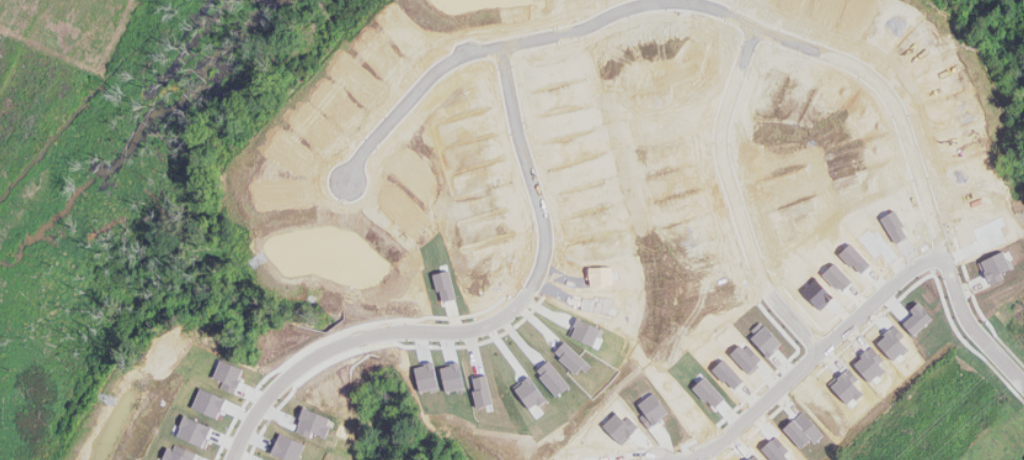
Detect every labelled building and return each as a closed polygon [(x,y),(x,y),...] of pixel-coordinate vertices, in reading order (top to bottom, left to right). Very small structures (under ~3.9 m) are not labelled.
[(572,367),(573,366),(576,369),(584,360),(570,347),(569,349),(563,343),(555,352),(572,367)] [(555,396),(569,386),(561,375),(554,379),(558,385),(550,390),(555,396)]
